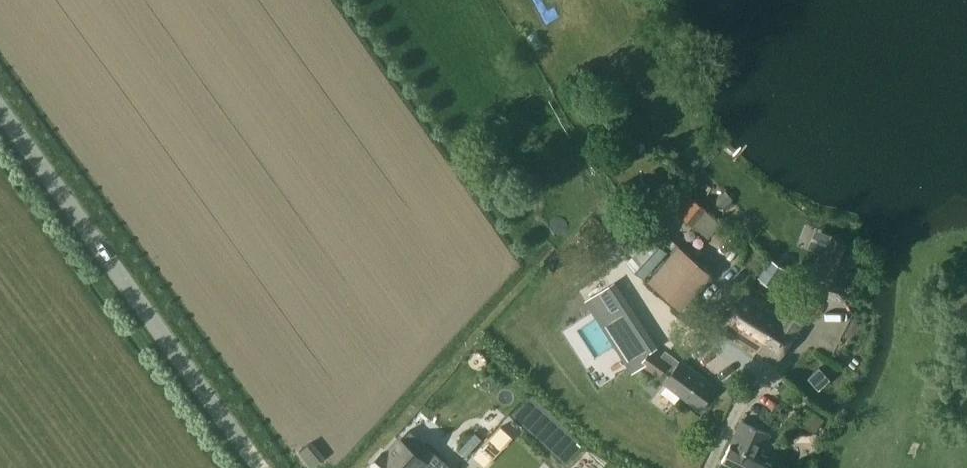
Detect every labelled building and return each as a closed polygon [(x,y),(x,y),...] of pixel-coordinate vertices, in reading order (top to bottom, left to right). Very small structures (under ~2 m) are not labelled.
[(717,200),(723,207),(731,200),(725,192),(717,200)] [(680,215),(693,226),(707,209),(694,199),(680,215)] [(731,200),(723,207),(727,211),(734,204),(731,200)] [(632,255),(627,261),(644,278),(668,252),(639,224),(620,244),(632,255)] [(816,272),(812,280),(837,290),(841,282),(855,245),(830,235),(816,272)] [(679,246),(649,281),(680,308),(709,273),(679,246)] [(759,277),(791,298),(794,293),(791,291),(800,278),(785,269),(786,268),(771,259),(759,277)] [(652,349),(629,314),(614,290),(596,302),(638,366),(642,363),(658,376),(669,362),(652,349)] [(722,327),(760,350),(769,336),(757,328),(771,306),(746,290),(722,327)] [(769,336),(760,350),(766,354),(767,358),(772,361),(776,360),(778,361),(813,305),(794,293),(791,298),(782,312),(771,306),(757,328),(769,336)] [(663,383),(699,410),(717,387),(681,360),(663,383)] [(819,368),(808,378),(818,389),(826,381),(826,376),(819,368)] [(778,389),(788,399),(795,392),(785,381),(778,389)] [(771,464),(765,461),(767,457),(761,453),(770,434),(742,420),(721,461),(735,467),(769,467),(771,464)] [(373,467),(438,467),(444,461),(411,431),(403,440),(400,438),(386,454),(382,451),(373,461),(377,464),(373,467)] [(312,467),(323,458),(310,443),(299,451),(312,467)]
